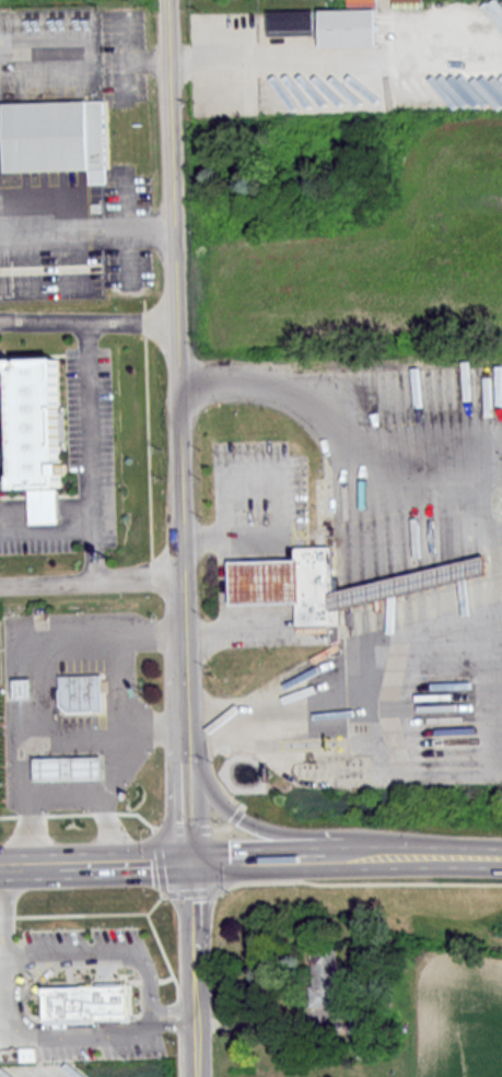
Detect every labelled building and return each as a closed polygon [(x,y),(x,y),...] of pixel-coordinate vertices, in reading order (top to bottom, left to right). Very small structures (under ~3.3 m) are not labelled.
[(381,9),(323,9),(323,47),(381,47),(381,9)] [(269,35),(317,35),(317,10),(269,10),(269,35)] [(10,104),(11,172),(95,169),(95,184),(112,183),(109,101),(10,104)] [(15,488),(15,473),(16,473),(13,371),(12,371),(12,359),(62,358),(63,381),(60,381),(60,405),(66,405),(67,447),(62,447),(62,463),(68,463),(68,473),(65,475),(65,487),(61,487),(62,523),(34,523),(32,488),(15,488)] [(49,713),(61,719),(93,718),(92,678),(49,679),(49,713)] [(23,786),(93,784),(92,761),(22,764),(23,786)] [(31,988),(117,987),(117,1021),(85,1021),(85,1030),(31,1030),(31,988)]
